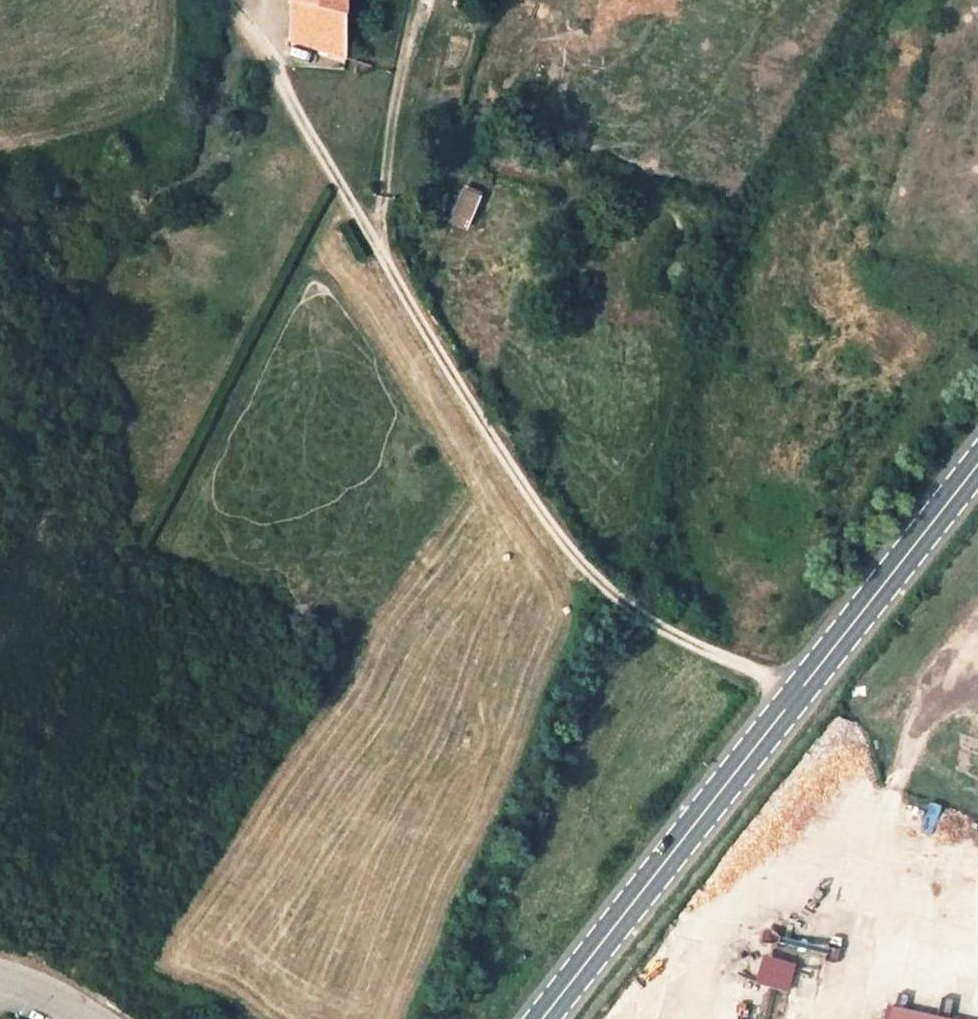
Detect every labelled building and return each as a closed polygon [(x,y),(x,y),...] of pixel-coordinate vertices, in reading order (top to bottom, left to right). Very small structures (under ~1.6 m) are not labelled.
[(261,15),(316,18),(317,0),(263,0),(261,15)] [(312,60),(316,18),(261,15),(258,46),(312,60)] [(449,225),(469,230),(479,191),(459,185),(449,225)] [(965,910),(959,925),(971,930),(977,915),(965,910)] [(786,992),(797,964),(764,952),(754,981),(786,992)] [(976,1018),(875,996),(870,1018),(976,1018)]
